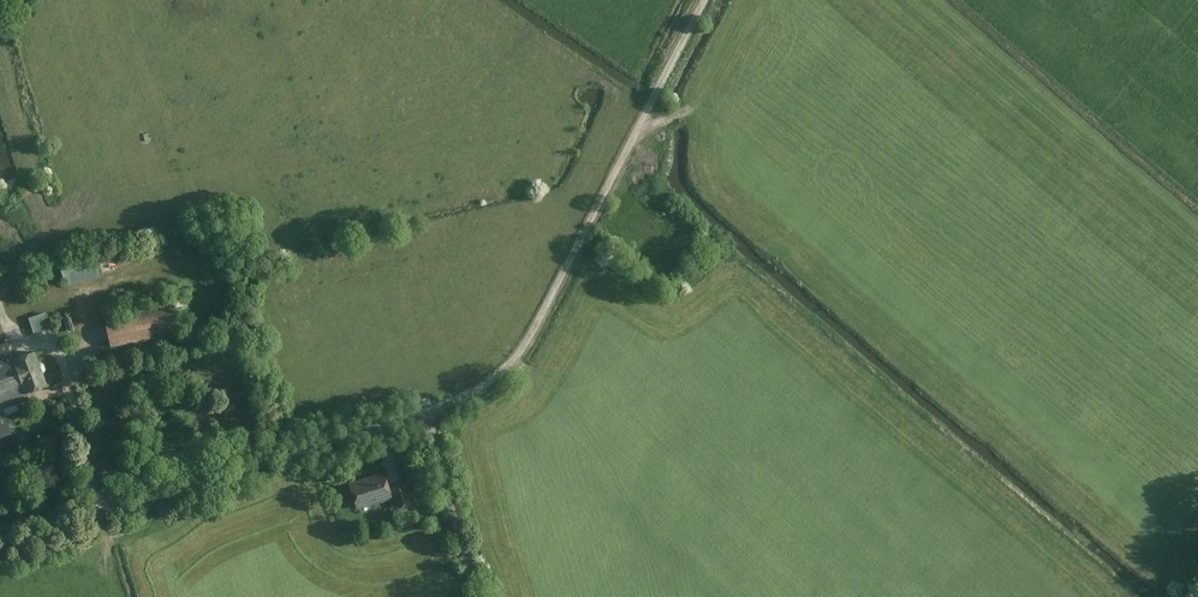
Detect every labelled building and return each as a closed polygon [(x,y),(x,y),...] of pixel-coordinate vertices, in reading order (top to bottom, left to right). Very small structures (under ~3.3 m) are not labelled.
[(64,263),(65,281),(98,279),(97,261),(64,263)] [(175,305),(106,319),(111,347),(181,333),(175,305)] [(0,340),(0,435),(11,431),(4,410),(32,400),(29,391),(51,383),(38,347),(12,356),(6,338),(0,340)] [(386,472),(345,485),(353,510),(389,498),(393,512),(411,506),(404,484),(392,488),(386,472)] [(0,490),(0,501),(13,497),(9,487),(0,490)]
